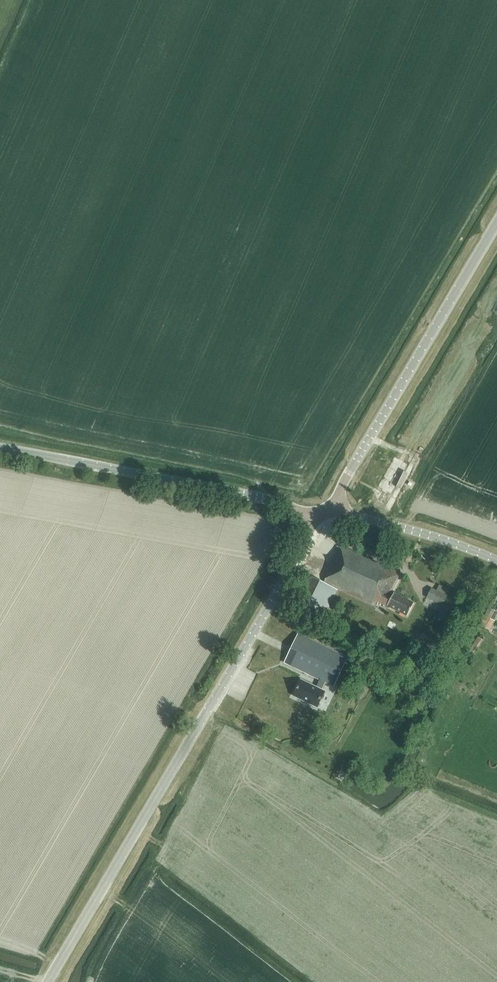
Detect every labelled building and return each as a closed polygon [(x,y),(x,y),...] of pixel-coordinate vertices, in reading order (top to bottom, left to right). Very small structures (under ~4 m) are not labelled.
[(383,607),(388,609),(389,607),(407,616),(414,603),(394,593),(393,594),(389,593),(400,574),(342,547),(324,582),(324,583),(312,577),(296,609),(321,622),(337,590),(327,584),(327,583),(376,607),(378,602),(384,605),(383,607)] [(431,589),(427,597),(443,605),(451,590),(440,585),(436,591),(431,589)] [(491,619),(493,614),(491,612),(496,601),(492,599),(484,615),(485,616),(480,626),(490,631),(495,621),(491,619)] [(438,617),(445,620),(451,607),(444,604),(438,617)] [(348,657),(298,634),(284,663),(334,686),(348,657)] [(301,680),(294,696),(317,707),(325,691),(322,690),(325,683),(320,680),(316,687),(301,680)]
